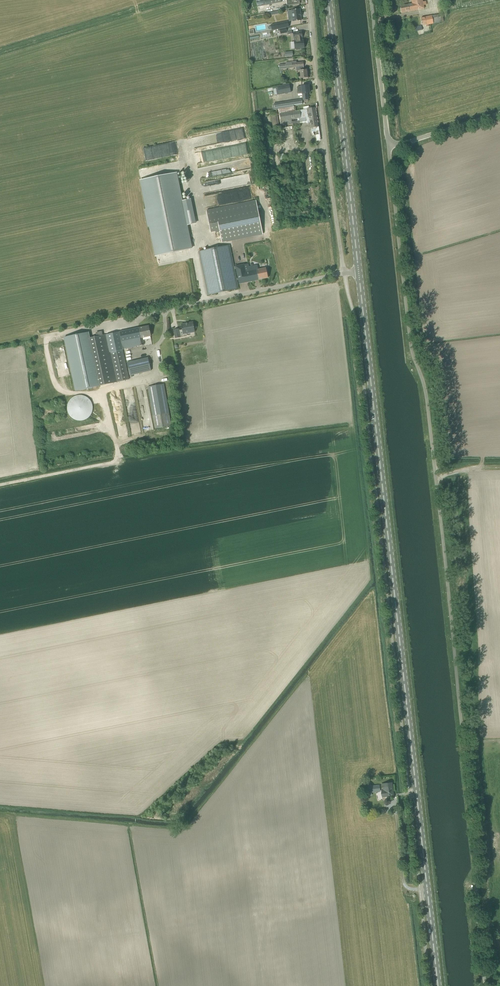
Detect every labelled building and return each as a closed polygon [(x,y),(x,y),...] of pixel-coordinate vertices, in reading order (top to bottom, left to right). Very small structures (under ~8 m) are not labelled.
[(400,6),(402,13),(424,8),(423,4),(426,3),(426,0),(423,1),(423,0),(411,0),(412,3),(405,5),(400,6)] [(291,10),(293,21),(301,20),(301,16),(301,13),(300,13),(300,9),(291,10)] [(432,16),(421,18),(422,23),(422,24),(422,25),(426,25),(427,27),(429,26),(428,24),(433,23),(432,16)] [(272,30),(289,27),(288,21),(271,24),(272,30)] [(300,49),(300,48),(301,48),(303,48),(304,48),(303,40),(302,40),(302,37),(302,32),(293,33),(294,38),(295,41),(294,41),(295,49),(296,49),(296,50),(300,49)] [(279,65),(280,69),(300,67),(300,70),(301,78),(307,77),(307,70),(304,70),(303,66),(304,66),(303,62),(296,63),(296,61),(286,62),(286,64),(279,65)] [(289,84),(277,86),(279,95),(291,93),(289,84)] [(309,93),(308,85),(302,86),(297,87),(298,96),(303,95),(303,100),(308,100),(307,93),(309,93)] [(282,102),(280,102),(281,108),(294,106),(303,104),(302,99),(282,102)] [(304,110),(295,111),(294,106),(281,108),(281,109),(279,109),(281,125),(292,124),(293,126),(300,125),(300,124),(307,122),(308,125),(310,124),(311,128),(318,126),(318,123),(315,108),(309,109),(309,106),(303,107),(304,110)] [(239,139),(245,138),(243,129),(232,132),(233,135),(235,135),(236,138),(239,137),(239,139)] [(200,143),(199,138),(190,138),(190,148),(200,147),(200,143)] [(178,141),(143,148),(145,161),(181,154),(178,141)] [(229,162),(230,172),(251,169),(249,159),(229,162)] [(147,210),(144,210),(148,226),(150,226),(156,256),(191,248),(187,225),(195,223),(191,199),(182,201),(176,173),(141,180),(147,210)] [(200,178),(201,182),(226,177),(225,174),(200,178)] [(263,234),(256,201),(206,211),(209,225),(210,232),(219,230),(222,242),(259,235),(263,234)] [(236,280),(238,280),(239,284),(267,278),(266,268),(258,269),(257,265),(249,267),(248,264),(244,265),(244,264),(235,266),(233,267),(229,245),(199,251),(208,295),(238,289),(236,280)] [(179,329),(174,330),(175,338),(180,337),(180,335),(187,333),(195,332),(194,329),(196,329),(196,327),(196,325),(195,325),(193,325),(193,322),(189,323),(188,324),(186,324),(186,323),(181,324),(182,329),(179,330),(179,329)] [(96,333),(97,336),(90,338),(89,332),(65,337),(76,391),(129,380),(122,349),(124,349),(144,345),(142,338),(150,336),(148,326),(105,335),(105,334),(102,335),(102,332),(96,333)] [(130,375),(151,371),(148,357),(127,362),(130,375)] [(171,426),(164,384),(148,387),(155,428),(171,426)] [(67,407),(67,408),(67,409),(67,410),(67,411),(68,412),(68,413),(68,414),(69,415),(70,416),(71,417),(72,418),(73,419),(74,419),(75,420),(76,420),(77,420),(78,421),(79,421),(80,421),(81,421),(82,421),(83,420),(84,420),(85,420),(86,419),(87,419),(88,418),(88,417),(89,417),(90,416),(91,415),(91,414),(92,413),(92,412),(92,411),(93,410),(93,409),(93,408),(93,407),(93,406),(92,405),(92,404),(92,403),(91,402),(91,401),(90,400),(89,399),(88,398),(87,397),(86,397),(86,396),(85,396),(84,396),(83,395),(82,395),(81,395),(80,395),(79,395),(78,395),(77,395),(76,396),(75,396),(74,397),(73,397),(72,398),(71,398),(71,399),(70,400),(69,400),(69,401),(68,402),(68,403),(68,404),(67,405),(67,406),(67,407)] [(391,782),(381,783),(382,787),(383,787),(384,797),(393,796),(391,782)] [(371,792),(380,791),(379,785),(371,786),(367,786),(368,793),(371,792)]
